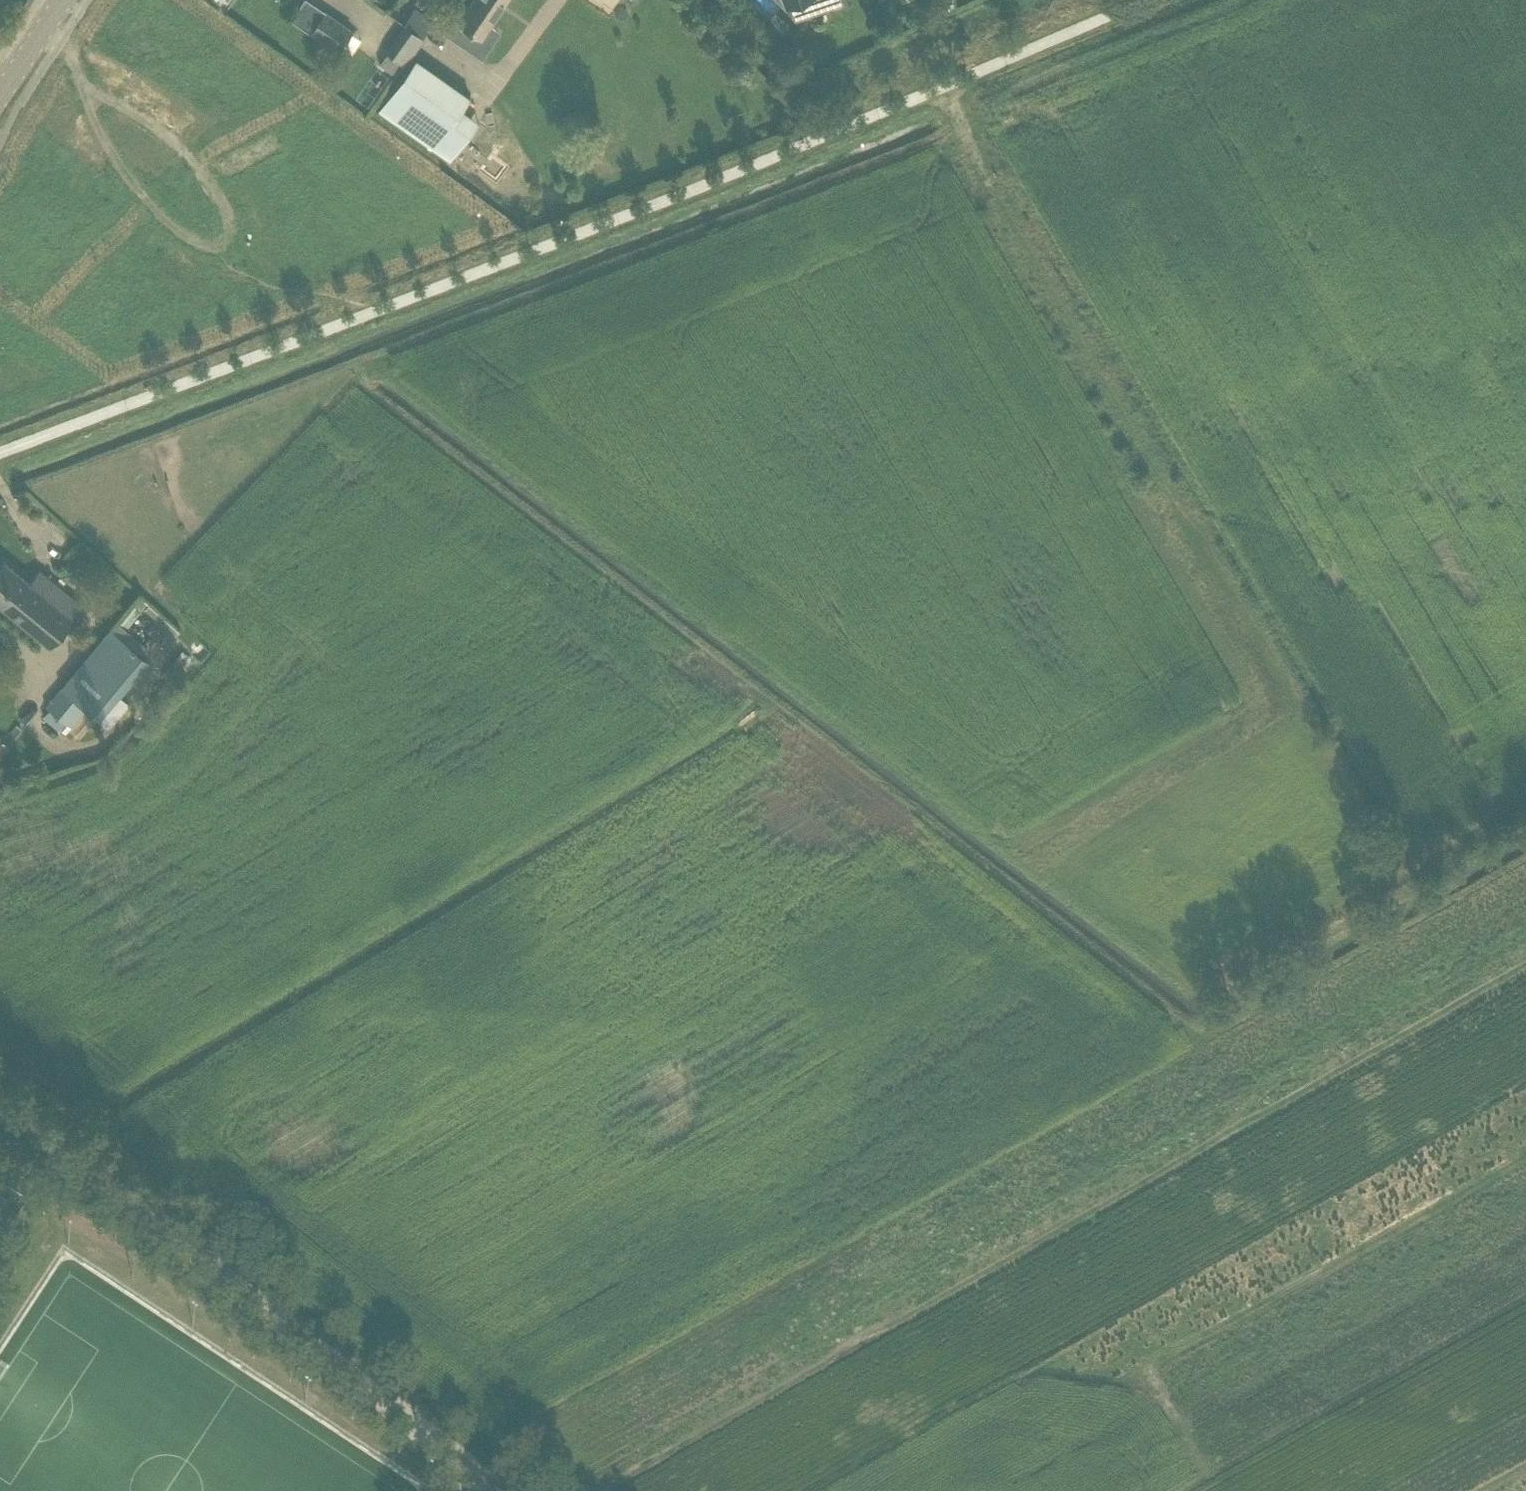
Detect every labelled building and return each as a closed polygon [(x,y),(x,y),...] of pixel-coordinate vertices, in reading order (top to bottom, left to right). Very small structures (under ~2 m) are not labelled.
[(457,23),(480,38),(506,0),(472,0),(457,23)] [(804,16),(842,2),(841,0),(799,0),(804,15),(804,16)] [(310,32),(338,51),(351,31),(324,12),(310,32)] [(391,56),(405,65),(424,38),(410,29),(391,56)] [(435,145),(452,157),(471,131),(455,119),(469,97),(415,58),(378,110),(433,148),(435,145)] [(39,570),(29,582),(4,561),(0,565),(0,605),(49,646),(82,606),(55,583),(39,570)] [(46,704),(72,727),(87,710),(109,727),(129,703),(120,696),(148,660),(109,629),(59,688),(46,704)]
